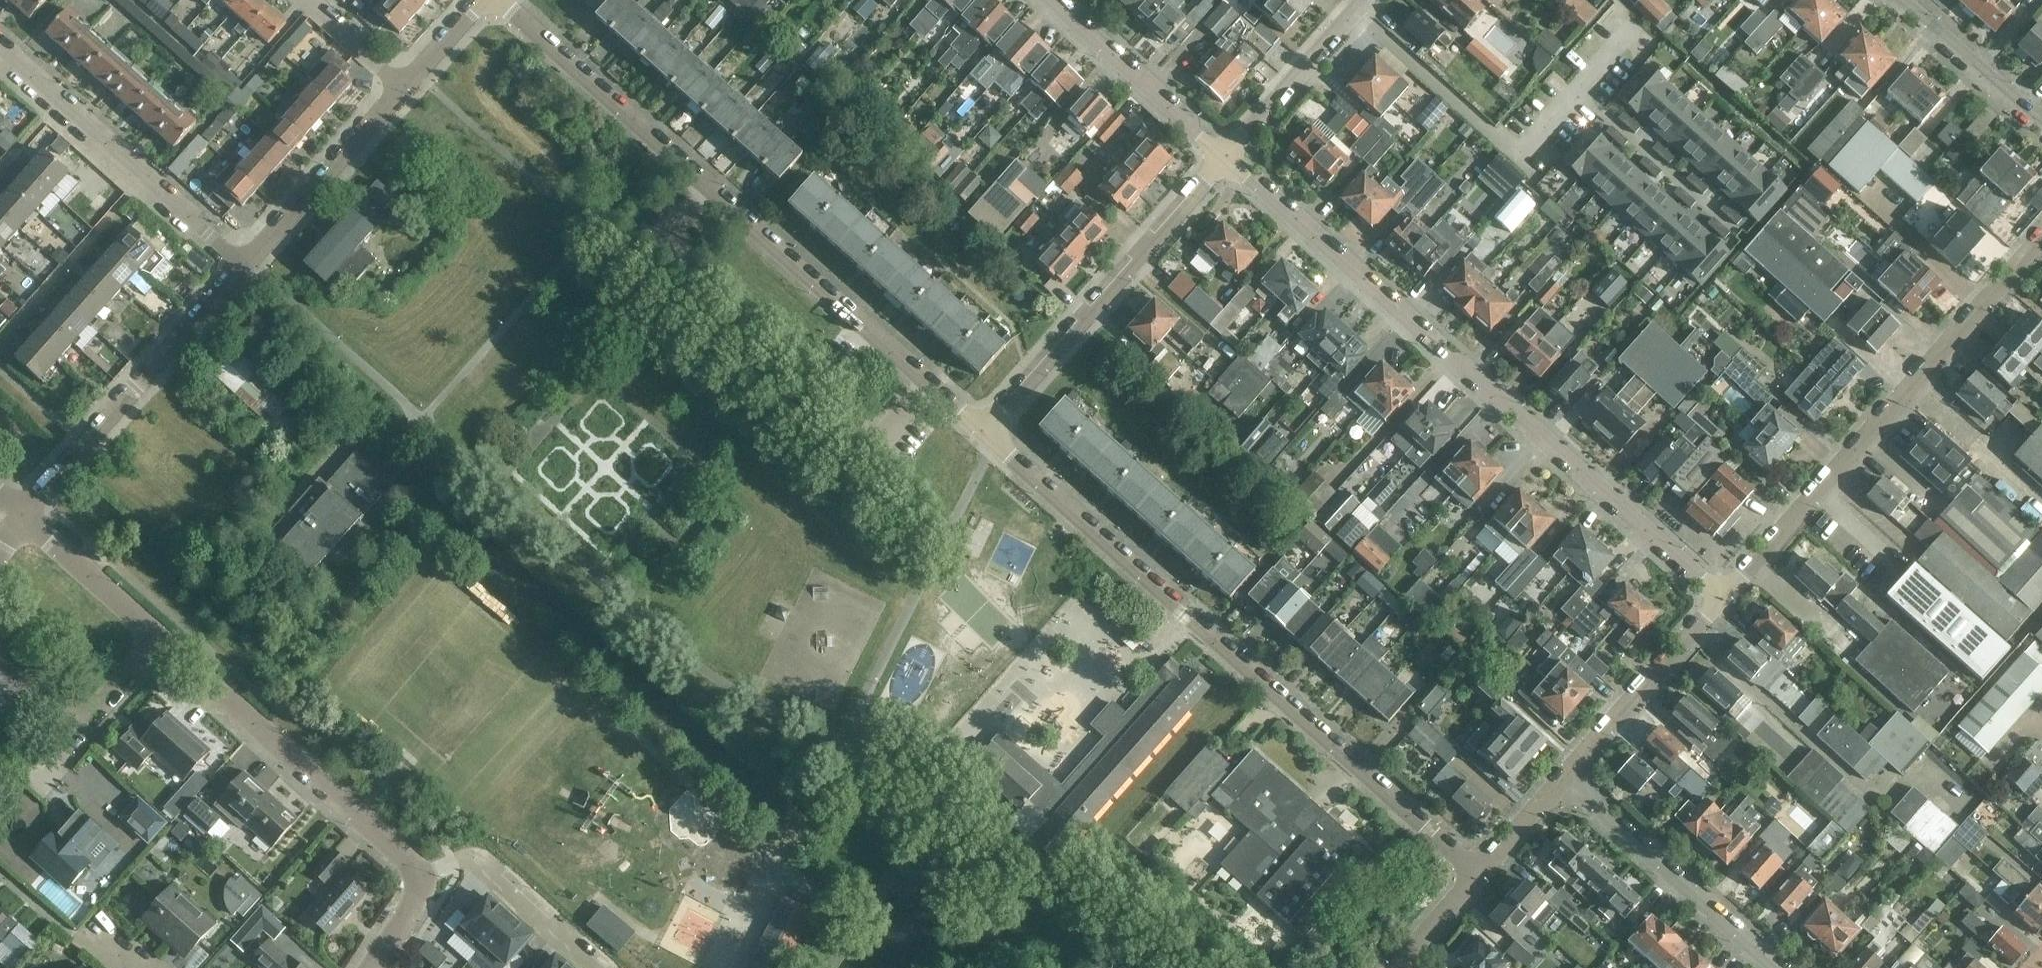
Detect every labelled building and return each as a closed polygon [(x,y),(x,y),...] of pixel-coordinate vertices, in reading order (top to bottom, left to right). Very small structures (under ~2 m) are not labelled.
[(30,20),(48,0),(7,0),(30,20)] [(128,0),(115,0),(221,95),(226,90),(232,95),(234,94),(209,73),(192,57),(128,0)] [(145,6),(156,16),(163,8),(154,0),(150,0),(145,6)] [(233,12),(244,0),(219,0),(233,12)] [(259,0),(244,0),(233,12),(243,21),(235,30),(242,37),(268,8),(259,0)] [(415,15),(398,0),(388,0),(385,4),(384,3),(375,13),(399,34),(408,24),(407,24),(415,15)] [(415,15),(428,0),(398,0),(415,15)] [(596,18),(612,32),(635,7),(627,0),(612,0),(596,18)] [(765,0),(731,0),(764,28),(778,12),(764,0),(765,0)] [(883,2),(891,9),(899,0),(884,0),(883,2)] [(925,8),(910,26),(917,32),(946,0),(932,0),(925,8)] [(917,32),(925,39),(940,22),(952,8),(960,16),(975,0),(946,0),(917,32)] [(962,19),(953,29),(961,35),(950,47),(952,48),(939,63),(945,69),(1000,8),(992,0),(979,0),(962,19)] [(1130,11),(1140,0),(1118,0),(1130,11)] [(1130,11),(1148,27),(1168,4),(1172,0),(1140,0),(1130,11)] [(1214,7),(1206,0),(1202,0),(1188,17),(1197,25),(1214,7)] [(1253,6),(1244,17),(1254,27),(1264,15),(1285,34),(1299,17),(1279,0),(1268,0),(1267,1),(1264,0),(1259,0),(1253,6)] [(1299,17),(1314,1),(1313,0),(1279,0),(1299,17)] [(1484,9),(1474,0),(1432,0),(1466,30),(1484,9)] [(1588,0),(1558,0),(1556,3),(1583,27),(1599,10),(1588,0)] [(1646,17),(1654,9),(1645,0),(1630,0),(1646,17)] [(1802,30),(1829,0),(1828,0),(1798,0),(1785,14),(1802,30)] [(1829,0),(1802,30),(1820,46),(1846,16),(1829,0)] [(1959,1),(1977,17),(1992,0),(1960,0),(1959,1)] [(1977,17),(1996,34),(2014,14),(1998,0),(1992,0),(1977,17)] [(1775,11),(1775,10),(1765,1),(1740,28),(1750,37),(1744,43),(1745,44),(1775,11)] [(1223,2),(1203,24),(1219,39),(1240,16),(1223,2)] [(1168,4),(1148,27),(1166,43),(1186,21),(1168,4)] [(635,7),(612,32),(627,46),(653,17),(646,11),(643,14),(635,7)] [(286,24),(268,8),(242,37),(243,37),(251,28),(268,44),(286,24)] [(1000,8),(945,69),(946,69),(953,62),(961,69),(979,49),(977,48),(985,40),(993,47),(1016,21),(1000,8)] [(46,34),(173,148),(195,124),(68,10),(46,34)] [(1447,49),(1454,42),(1419,11),(1404,27),(1430,50),(1438,41),(1447,49)] [(1775,11),(1745,44),(1757,55),(1783,27),(1783,17),(1775,11)] [(179,20),(173,14),(165,23),(170,28),(169,28),(179,37),(187,29),(178,21),(179,20)] [(653,17),(627,46),(642,59),(665,34),(657,27),(660,23),(653,17)] [(1219,52),(1196,78),(1210,91),(1234,64),(1232,62),(1240,54),(1237,51),(1246,42),(1256,30),(1241,17),(1220,40),(1214,47),(1219,52)] [(2041,64),(2041,24),(2041,23),(2018,48),(2039,67),(2041,64)] [(995,82),(1034,38),(1019,24),(987,59),(985,57),(970,74),(988,90),(995,82)] [(1256,30),(1246,42),(1263,58),(1279,40),(1261,24),(1256,30)] [(1686,51),(1695,41),(1677,25),(1668,36),(1686,51)] [(187,29),(179,37),(190,46),(197,38),(187,29)] [(1835,59),(1843,67),(1835,76),(1844,84),(1846,82),(1879,45),(1861,29),(1835,59)] [(1548,30),(1540,40),(1556,52),(1563,42),(1548,30)] [(665,34),(642,59),(658,73),(683,44),(677,38),(673,41),(665,34)] [(1050,52),(1034,38),(995,82),(1010,96),(1050,52)] [(1475,39),(1466,50),(1500,80),(1510,69),(1475,39)] [(288,42),(271,61),(278,67),(294,48),(288,42)] [(1234,64),(1210,91),(1223,103),(1263,58),(1246,42),(1237,51),(1240,54),(1232,62),(1234,64)] [(683,44),(658,73),(673,86),(695,61),(688,54),(691,51),(683,44)] [(1879,45),(1846,82),(1854,89),(1860,82),(1869,89),(1856,103),(1853,101),(1817,142),(1813,138),(1819,132),(1809,123),(1795,139),(1820,162),(1860,116),(1866,121),(1876,109),(1871,104),(1878,96),(1871,89),(1896,61),(1879,45)] [(198,50),(192,57),(209,73),(221,59),(212,51),(206,57),(198,50)] [(1779,79),(1787,86),(1778,96),(1783,101),(1768,118),(1769,119),(1816,67),(1802,54),(1779,79)] [(1030,80),(1039,87),(1031,96),(1038,103),(1069,68),(1053,55),(1030,80)] [(1376,57),(1362,73),(1395,103),(1409,87),(1376,57)] [(232,69),(221,59),(209,73),(234,94),(242,84),(229,72),(232,69)] [(695,61),(673,86),(688,100),(714,71),(707,65),(704,68),(695,61)] [(1648,63),(1638,74),(1650,84),(1659,73),(1648,63)] [(332,66),(316,84),(336,102),(352,84),(332,66)] [(1887,93),(1888,95),(1904,109),(1929,81),(1911,66),(1887,93)] [(1816,67),(1769,119),(1777,126),(1799,103),(1802,100),(1804,102),(1827,77),(1816,67)] [(1069,68),(1038,103),(1029,112),(1037,119),(1054,101),(1061,108),(1084,82),(1069,68)] [(714,71),(688,100),(703,113),(726,88),(718,81),(721,78),(714,71)] [(1382,117),(1395,103),(1362,73),(1348,88),(1373,111),(1381,118),(1382,117)] [(263,83),(256,77),(241,95),(247,101),(263,83)] [(1665,78),(1655,89),(1666,99),(1676,87),(1665,78)] [(1929,81),(1904,109),(1915,118),(1913,121),(1918,126),(1920,123),(1922,125),(1946,97),(1929,81)] [(316,84),(301,102),(321,120),(336,102),(316,84)] [(726,88),(703,113),(718,127),(744,98),(737,92),(734,95),(726,88)] [(1082,138),(1092,126),(1098,132),(1095,136),(1104,144),(1125,120),(1116,112),(1111,118),(1105,112),(1109,108),(1090,91),(1064,121),(1082,138)] [(1681,92),(1672,103),(1683,113),(1693,102),(1681,92)] [(1358,113),(1339,95),(1330,106),(1339,114),(1326,128),(1336,137),(1358,113)] [(1436,97),(1416,121),(1428,131),(1449,108),(1436,97)] [(744,98),(718,127),(733,140),(756,115),(749,108),(752,105),(744,98)] [(226,112),(204,136),(210,141),(239,110),(228,101),(222,108),(226,112)] [(301,102),(285,119),(305,137),(321,120),(301,102)] [(1969,129),(1979,137),(1998,111),(1988,104),(1969,129)] [(1623,106),(1618,112),(1625,119),(1632,114),(1623,106)] [(1698,107),(1688,118),(1699,128),(1709,117),(1698,107)] [(1373,111),(1366,119),(1372,125),(1385,136),(1389,140),(1397,131),(1382,117),(1381,118),(1373,111)] [(1632,114),(1625,119),(1634,127),(1640,121),(1632,114)] [(756,115),(733,140),(749,154),(774,125),(768,120),(765,123),(756,115)] [(1876,116),(1870,122),(1883,134),(1889,128),(1876,116)] [(285,119),(270,137),(290,155),(305,137),(285,119)] [(1715,122),(1705,133),(1716,142),(1726,131),(1715,122)] [(1917,203),(1934,185),(1897,152),(1897,151),(1867,124),(1829,167),(1859,194),(1881,170),(1917,203)] [(1947,148),(1961,133),(1951,124),(1937,139),(1947,148)] [(774,125),(749,154),(764,167),(786,142),(780,136),(782,133),(774,125)] [(1363,161),(1363,160),(1385,136),(1372,125),(1350,149),(1363,161)] [(1605,126),(1600,132),(1609,140),(1614,134),(1605,126)] [(1928,140),(1915,128),(1899,147),(1911,159),(1928,140)] [(1297,165),(1305,171),(1329,145),(1311,129),(1301,140),(1300,138),(1287,153),(1298,163),(1297,165)] [(1140,146),(1132,155),(1128,152),(1128,153),(1157,178),(1171,161),(1139,132),(1133,139),(1140,146)] [(1652,132),(1647,138),(1656,146),(1661,140),(1652,132)] [(1616,135),(1611,141),(1620,149),(1625,143),(1616,135)] [(1341,200),(1357,214),(1380,189),(1372,183),(1379,175),(1373,169),(1394,145),(1389,140),(1385,136),(1363,160),(1371,167),(1341,200)] [(1731,136),(1722,147),(1733,157),(1742,146),(1731,136)] [(270,137),(254,154),(274,172),(290,155),(270,137)] [(786,142),(764,167),(780,182),(814,143),(807,137),(795,150),(786,142)] [(79,165),(54,142),(46,152),(70,173),(71,174),(79,165)] [(1664,142),(1659,148),(1667,156),(1673,150),(1664,142)] [(1582,143),(1572,154),(1583,164),(1593,153),(1582,143)] [(1329,145),(1305,171),(1312,178),(1313,177),(1325,188),(1338,173),(1336,171),(1346,160),(1329,145)] [(194,147),(186,157),(192,162),(201,153),(194,147)] [(2002,147),(1978,174),(1956,200),(1949,194),(1943,202),(1952,210),(1958,202),(1972,215),(2019,162),(2002,147)] [(70,173),(46,152),(45,151),(28,170),(53,192),(70,173)] [(1748,151),(1738,162),(1749,172),(1759,161),(1748,151)] [(1157,178),(1128,153),(1119,163),(1122,166),(1115,173),(1141,196),(1157,178)] [(1637,153),(1631,159),(1640,167),(1645,161),(1637,153)] [(254,154),(239,171),(259,189),(274,172),(254,154)] [(1526,177),(1500,154),(1488,166),(1502,179),(1509,172),(1521,182),(1526,177)] [(1598,158),(1589,169),(1600,178),(1609,167),(1598,158)] [(968,214),(997,241),(1027,206),(1009,191),(1027,170),(1017,160),(968,214)] [(1380,189),(1357,214),(1374,229),(1395,204),(1403,211),(1406,208),(1435,174),(1419,160),(1387,196),(1380,189)] [(2019,162),(1972,215),(1989,230),(2036,177),(2019,162)] [(1648,163),(1643,169),(1652,177),(1657,171),(1648,163)] [(1685,163),(1679,168),(1688,177),(1694,171),(1685,163)] [(1068,196),(1084,178),(1069,165),(1053,183),(1068,196)] [(1765,165),(1755,176),(1766,186),(1776,175),(1765,165)] [(1820,167),(1803,186),(1824,204),(1841,186),(1820,167)] [(210,181),(195,169),(188,177),(202,190),(210,181)] [(53,192),(28,170),(12,188),(36,211),(53,192)] [(243,207),(259,189),(239,171),(223,189),(243,207)] [(1695,171),(1689,177),(1698,185),(1704,179),(1695,171)] [(1615,172),(1605,183),(1616,193),(1626,182),(1615,172)] [(1141,196),(1115,173),(1099,191),(1117,207),(1118,205),(1126,212),(1141,196)] [(1435,174),(1406,208),(1417,218),(1447,184),(1435,174)] [(1005,348),(815,178),(790,207),(980,377),(1005,348)] [(1670,181),(1664,187),(1673,195),(1679,189),(1670,181)] [(396,198),(378,182),(368,193),(386,209),(396,198)] [(101,210),(119,192),(110,184),(93,202),(101,210)] [(1631,186),(1622,197),(1633,207),(1642,196),(1631,186)] [(12,188),(0,201),(0,211),(20,229),(36,211),(12,188)] [(1518,190),(1494,218),(1511,233),(1535,206),(1518,190)] [(1679,191),(1674,197),(1683,205),(1688,199),(1679,191)] [(1716,191),(1710,197),(1719,205),(1725,200),(1716,191)] [(2039,211),(2041,208),(2041,191),(2031,203),(2039,211)] [(1791,200),(1782,211),(1744,252),(1788,291),(1778,302),(1797,318),(1806,308),(1825,324),(1843,305),(1830,293),(1850,271),(1813,239),(1831,219),(1804,195),(1796,204),(1791,200)] [(1648,201),(1638,212),(1649,221),(1659,210),(1648,201)] [(1727,202),(1722,208),(1731,216),(1736,210),(1727,202)] [(143,217),(132,207),(125,215),(136,225),(140,220),(143,217)] [(1084,208),(1067,227),(1092,250),(1108,233),(1100,226),(1101,224),(1084,208)] [(1949,225),(1930,246),(1955,268),(1957,266),(1960,268),(1963,268),(1971,260),(1970,256),(1968,254),(1981,238),(1948,208),(1940,217),(1949,225)] [(1026,235),(1039,220),(1029,210),(1016,225),(1026,235)] [(1701,210),(1695,216),(1704,224),(1710,218),(1701,210)] [(0,211),(0,244),(3,247),(20,229),(0,211)] [(353,286),(376,260),(361,247),(374,232),(352,212),(306,264),(327,284),(338,272),(353,286)] [(1664,215),(1655,226),(1666,236),(1675,225),(1664,215)] [(1397,254),(1405,261),(1429,234),(1412,218),(1402,229),(1400,228),(1387,242),(1399,253),(1397,254)] [(164,259),(148,244),(157,235),(140,220),(136,225),(132,229),(131,229),(114,248),(140,270),(151,274),(164,259)] [(1710,220),(1705,226),(1714,234),(1719,228),(1710,220)] [(1199,254),(1207,261),(1206,263),(1214,269),(1220,262),(1242,238),(1225,223),(1203,247),(1204,248),(1199,254)] [(1460,253),(1470,241),(1480,230),(1479,229),(1475,234),(1466,226),(1450,244),(1460,253)] [(81,237),(70,227),(65,233),(76,243),(81,237)] [(1067,227),(1052,244),(1077,266),(1092,250),(1067,227)] [(1480,230),(1470,241),(1479,248),(1489,237),(1480,230)] [(1681,230),(1671,241),(1682,250),(1692,239),(1681,230)] [(1429,234),(1405,261),(1412,267),(1413,266),(1425,277),(1438,262),(1437,261),(1447,249),(1429,234)] [(1242,238),(1220,262),(1228,270),(1223,275),(1230,282),(1235,276),(1236,277),(1258,252),(1242,238)] [(1062,283),(1077,266),(1052,244),(1035,263),(1053,278),(1054,276),(1062,283)] [(1697,244),(1688,255),(1699,265),(1708,254),(1697,244)] [(1495,258),(1507,268),(1516,257),(1505,247),(1495,258)] [(140,270),(114,248),(98,266),(123,289),(140,270)] [(1455,306),(1489,269),(1472,255),(1442,288),(1458,302),(1455,306)] [(1941,284),(1918,264),(1909,256),(1906,260),(1901,255),(1890,267),(1927,299),(1941,284)] [(1529,286),(1538,294),(1564,266),(1554,257),(1529,286)] [(1272,293),(1280,300),(1301,276),(1284,261),(1263,285),(1256,293),(1265,301),(1272,293)] [(123,289),(98,266),(82,284),(107,307),(123,289)] [(1913,315),(1927,299),(1890,267),(1876,283),(1913,315)] [(1489,269),(1455,306),(1471,320),(1497,292),(1487,284),(1495,275),(1489,269)] [(1590,291),(1609,308),(1629,286),(1610,269),(1590,291)] [(1168,288),(1184,302),(1198,287),(1198,286),(1182,272),(1168,288)] [(1865,285),(1852,273),(1845,282),(1857,293),(1865,285)] [(1318,291),(1301,276),(1280,300),(1288,307),(1281,315),(1289,323),(1298,313),(1299,313),(1318,291)] [(1552,280),(1535,298),(1545,307),(1562,289),(1552,280)] [(107,307),(82,284),(65,302),(90,325),(107,307)] [(1210,298),(1198,287),(1184,302),(1210,325),(1232,301),(1229,299),(1223,306),(1212,297),(1210,298)] [(1497,292),(1471,320),(1471,321),(1475,317),(1491,331),(1520,298),(1512,290),(1504,299),(1497,292)] [(1155,300),(1141,316),(1165,337),(1171,330),(1178,336),(1179,335),(1194,350),(1203,339),(1203,335),(1189,322),(1185,327),(1155,300)] [(1232,301),(1210,325),(1248,359),(1262,372),(1275,358),(1283,349),(1268,336),(1254,353),(1241,342),(1227,330),(1243,311),(1232,301)] [(1871,301),(1846,329),(1876,356),(1901,328),(1871,301)] [(90,325),(65,302),(49,321),(74,343),(90,325)] [(1506,348),(1524,364),(1559,324),(1542,309),(1533,319),(1532,319),(1506,348)] [(1300,337),(1315,351),(1338,325),(1326,313),(1318,322),(1316,320),(1300,337)] [(2014,332),(2037,353),(2041,348),(2041,327),(2029,315),(2014,332)] [(1165,337),(1141,316),(1127,331),(1157,358),(1148,368),(1166,384),(1181,367),(1180,364),(1158,345),(1165,337)] [(74,343),(49,321),(32,339),(58,362),(74,343)] [(1583,340),(1591,331),(1582,323),(1567,340),(1577,350),(1585,341),(1583,340)] [(1559,324),(1524,364),(1542,380),(1568,350),(1560,344),(1554,350),(1545,342),(1560,325),(1559,324)] [(1324,371),(1353,338),(1355,337),(1343,326),(1342,328),(1338,325),(1315,351),(1308,358),(1323,372),(1324,371)] [(1584,418),(1602,434),(1679,349),(1653,325),(1621,361),(1638,376),(1615,401),(1606,392),(1584,418)] [(2014,332),(2000,347),(2023,369),(2030,361),(2035,365),(2041,371),(2041,357),(2037,353),(2014,332)] [(1365,349),(1353,338),(1324,371),(1331,377),(1318,391),(1329,401),(1340,389),(1341,388),(1337,385),(1360,359),(1358,357),(1365,349)] [(58,362),(32,339),(15,358),(41,380),(58,362)] [(1814,363),(1808,369),(1839,396),(1864,369),(1832,341),(1822,352),(1827,356),(1817,366),(1814,363)] [(1610,346),(1599,358),(1610,367),(1621,355),(1610,346)] [(2023,369),(2000,347),(1985,364),(2013,389),(2021,381),(2016,377),(2023,369)] [(1732,361),(1742,370),(1755,382),(1766,370),(1742,348),(1732,361)] [(1679,349),(1602,434),(1621,451),(1644,425),(1634,417),(1657,392),(1675,409),(1707,374),(1679,349)] [(1599,369),(1591,361),(1581,352),(1549,387),(1567,404),(1599,369)] [(862,357),(872,366),(876,362),(866,353),(862,357)] [(1248,359),(1247,360),(1242,355),(1217,383),(1247,410),(1262,393),(1272,382),(1262,372),(1248,359)] [(1289,371),(1275,358),(1262,372),(1272,382),(1286,393),(1289,390),(1297,381),(1287,373),(1289,371)] [(1369,395),(1376,402),(1397,378),(1381,364),(1354,394),(1363,402),(1369,395)] [(1815,424),(1839,396),(1808,369),(1784,396),(1815,424)] [(293,403),(257,371),(244,386),(280,418),(293,403)] [(1755,383),(1742,371),(1733,381),(1747,393),(1755,383)] [(1992,414),(2001,422),(2005,418),(2009,413),(2033,434),(2014,455),(2041,480),(2041,424),(2008,394),(2003,399),(1976,374),(1956,396),(1985,421),(1992,414)] [(1713,389),(1720,397),(1731,385),(1723,377),(1713,389)] [(1397,378),(1376,402),(1370,408),(1386,422),(1413,393),(1397,378)] [(1247,410),(1217,383),(1208,393),(1222,406),(1223,405),(1239,419),(1247,410)] [(1340,389),(1329,401),(1321,411),(1333,421),(1352,400),(1340,389)] [(1674,465),(1692,445),(1697,449),(1708,437),(1717,445),(1725,435),(1703,416),(1710,408),(1701,401),(1687,417),(1688,418),(1682,425),(1689,432),(1683,438),(1683,437),(1665,457),(1655,448),(1636,469),(1652,483),(1671,462),(1674,465)] [(1256,573),(1065,402),(1040,430),(1230,601),(1256,573)] [(1418,412),(1402,429),(1386,447),(1395,455),(1400,449),(1411,436),(1418,443),(1441,417),(1428,406),(1420,414),(1418,412)] [(1770,408),(1753,428),(1784,456),(1802,436),(1770,408)] [(1441,417),(1418,443),(1433,456),(1448,439),(1445,437),(1453,428),(1441,417)] [(1943,491),(1969,461),(1930,426),(1903,456),(1943,491)] [(1784,456),(1753,428),(1743,440),(1749,445),(1742,453),(1767,475),(1784,456)] [(1708,437),(1697,449),(1670,480),(1693,500),(1703,489),(1723,467),(1731,457),(1717,445),(1708,437)] [(1470,443),(1445,471),(1436,482),(1452,496),(1465,481),(1486,458),(1470,443)] [(276,551),(308,579),(392,485),(356,453),(328,485),(320,478),(268,537),(280,547),(276,551)] [(1486,458),(1465,481),(1453,495),(1469,510),(1502,472),(1486,458)] [(1358,471),(1367,479),(1374,471),(1366,463),(1358,471)] [(1723,467),(1703,489),(1733,516),(1753,494),(1723,467)] [(1292,498),(1310,515),(1313,517),(1334,495),(1313,475),(1292,498)] [(1999,571),(2037,529),(1979,475),(1940,516),(1999,571)] [(1903,511),(1911,503),(1884,478),(1867,497),(1887,515),(1896,505),(1903,511)] [(1703,489),(1693,500),(1684,511),(1714,538),(1733,516),(1703,489)] [(1522,490),(1495,520),(1486,529),(1502,544),(1518,526),(1518,527),(1538,504),(1522,490)] [(1345,492),(1318,521),(1333,535),(1359,505),(1345,492)] [(1555,519),(1538,504),(1518,527),(1526,534),(1519,541),(1526,548),(1495,583),(1506,593),(1538,557),(1528,548),(1555,519)] [(1478,516),(1471,509),(1463,518),(1470,524),(1478,516)] [(1334,535),(1350,549),(1367,530),(1351,516),(1334,535)] [(1333,541),(1313,523),(1298,539),(1318,558),(1324,551),(1333,541)] [(1391,559),(1401,548),(1377,525),(1366,537),(1353,553),(1377,574),(1391,559)] [(1060,527),(1057,531),(1067,540),(1070,536),(1060,527)] [(1582,527),(1553,559),(1548,565),(1538,556),(1538,557),(1506,593),(1515,601),(1541,572),(1550,580),(1561,567),(1569,573),(1568,575),(1598,542),(1582,527)] [(1970,607),(2017,649),(2028,637),(2032,641),(2037,635),(2041,639),(2041,533),(1998,582),(1943,532),(1918,560),(1970,607)] [(1350,557),(1333,541),(1324,551),(1341,566),(1350,557)] [(1598,542),(1568,575),(1582,587),(1561,610),(1569,617),(1567,620),(1567,624),(1570,627),(1599,593),(1589,584),(1614,557),(1598,542)] [(1798,576),(1832,607),(1872,643),(1856,660),(1913,711),(1949,671),(1892,620),(1885,628),(1850,596),(1859,586),(1845,574),(1841,579),(1827,566),(1824,570),(1812,560),(1798,576)] [(1267,616),(1291,588),(1290,587),(1297,579),(1300,576),(1283,561),(1277,567),(1248,599),(1257,607),(1267,616)] [(1360,565),(1359,566),(1352,574),(1359,580),(1357,582),(1365,588),(1374,578),(1366,572),(1367,571),(1360,565)] [(2010,650),(1962,607),(1915,565),(1886,596),(1982,681),(2010,650)] [(1453,581),(1445,590),(1452,597),(1470,577),(1464,571),(1461,575),(1456,580),(1453,581)] [(1404,598),(1432,623),(1448,605),(1420,580),(1404,598)] [(1626,582),(1605,606),(1598,600),(1602,596),(1599,593),(1570,627),(1573,624),(1590,639),(1606,620),(1607,621),(1612,616),(1620,623),(1634,607),(1643,597),(1626,582)] [(1291,588),(1267,616),(1284,631),(1312,599),(1303,591),(1299,595),(1291,588)] [(1408,610),(1385,589),(1384,589),(1377,596),(1401,618),(1408,610)] [(1643,597),(1634,607),(1620,623),(1629,630),(1617,643),(1625,650),(1636,637),(1637,638),(1660,612),(1643,597)] [(1312,599),(1284,631),(1301,646),(1327,618),(1318,610),(1321,606),(1312,599)] [(1772,608),(1764,617),(1758,617),(1754,622),(1755,627),(1766,637),(1759,645),(1779,663),(1786,655),(1782,651),(1799,632),(1772,608)] [(1327,618),(1301,646),(1319,662),(1347,630),(1336,620),(1333,624),(1327,618)] [(1430,641),(1436,635),(1425,626),(1420,632),(1430,641)] [(1453,626),(1446,634),(1460,647),(1467,639),(1453,626)] [(1347,630),(1319,662),(1336,677),(1362,649),(1353,641),(1356,638),(1347,630)] [(1568,667),(1559,659),(1568,649),(1558,640),(1562,636),(1558,632),(1554,636),(1547,630),(1535,643),(1551,656),(1537,672),(1553,687),(1576,707),(1591,691),(1566,669),(1568,667)] [(1743,639),(1741,641),(1738,641),(1732,647),(1733,650),(1726,659),(1752,681),(1751,682),(1763,687),(1777,671),(1793,686),(1798,681),(1781,666),(1779,663),(1759,645),(1754,650),(1743,639)] [(1456,653),(1449,647),(1440,656),(1447,662),(1456,653)] [(1362,649),(1336,677),(1354,693),(1382,661),(1371,651),(1368,655),(1362,649)] [(2041,690),(2041,670),(2024,654),(1960,725),(1988,751),(2041,690)] [(1610,670),(1593,655),(1585,665),(1602,679),(1610,670)] [(1469,662),(1462,656),(1454,665),(1461,671),(1469,662)] [(1382,661),(1354,693),(1372,708),(1397,680),(1388,672),(1391,669),(1382,661)] [(1001,735),(995,741),(992,744),(971,768),(972,769),(1018,810),(1008,821),(1031,842),(1054,862),(1059,857),(1064,851),(1210,690),(1205,685),(1186,668),(1183,672),(1177,667),(1171,662),(1169,665),(1157,678),(1159,680),(1124,719),(1121,716),(1124,713),(1112,703),(1092,726),(1103,736),(1106,733),(1109,736),(1061,789),(1001,735)] [(1698,686),(1700,688),(1737,721),(1752,703),(1713,669),(1698,686)] [(1503,689),(1486,674),(1476,686),(1493,701),(1503,689)] [(1397,680),(1372,708),(1389,723),(1416,692),(1406,683),(1403,686),(1397,680)] [(1414,709),(1428,721),(1450,696),(1436,684),(1414,709)] [(1562,723),(1576,707),(1553,687),(1547,694),(1540,688),(1532,696),(1562,723)] [(1810,725),(1827,705),(1817,696),(1799,716),(1810,725)] [(1734,741),(1732,740),(1685,700),(1669,719),(1680,730),(1678,732),(1711,763),(1714,760),(1716,762),(1734,741)] [(1507,723),(1497,734),(1527,761),(1544,741),(1500,702),(1492,710),(1507,723)] [(1869,746),(1872,749),(1896,769),(1890,776),(1894,779),(1899,773),(1903,777),(1932,745),(1930,743),(1910,725),(1897,714),(1869,746)] [(183,782),(209,753),(167,715),(150,733),(138,723),(113,751),(136,771),(152,754),(183,782)] [(1854,769),(1872,749),(1869,746),(1836,716),(1818,736),(1854,769)] [(1918,716),(1910,725),(1930,743),(1938,734),(1918,716)] [(1410,736),(1428,753),(1442,738),(1424,721),(1410,736)] [(1472,747),(1510,780),(1527,761),(1497,734),(1489,727),(1472,747)] [(1677,758),(1685,749),(1660,727),(1645,744),(1677,773),(1684,764),(1677,758)] [(2021,757),(2041,775),(2041,776),(2041,741),(2036,742),(2021,757)] [(1304,795),(1269,764),(1253,750),(1237,769),(1230,777),(1224,772),(1229,766),(1215,753),(1208,747),(1166,794),(1172,800),(1187,813),(1200,798),(1206,804),(1207,805),(1211,800),(1249,834),(1221,866),(1256,897),(1288,925),(1304,939),(1376,859),(1325,813),(1304,795)] [(1661,788),(1669,779),(1658,769),(1654,774),(1634,757),(1616,778),(1635,795),(1650,778),(1661,788)] [(2041,775),(2021,757),(2005,776),(2024,794),(2041,775)] [(1829,763),(1803,793),(1819,807),(1845,778),(1829,763)] [(1491,804),(1455,771),(1449,765),(1442,772),(1449,778),(1440,788),(1476,821),(1479,818),(1481,820),(1485,820),(1491,813),(1491,810),(1489,807),(1491,804)] [(1697,802),(1711,787),(1691,768),(1668,793),(1675,799),(1683,789),(1697,802)] [(271,849),(291,826),(277,814),(284,807),(245,772),(218,802),(271,849)] [(1733,783),(1724,775),(1717,783),(1727,791),(1733,783)] [(1914,788),(1891,814),(1906,828),(1905,830),(1934,855),(1958,827),(1914,788)] [(138,796),(120,817),(149,843),(167,822),(138,796)] [(1721,814),(1701,837),(1715,850),(1754,806),(1753,806),(1756,803),(1749,797),(1728,820),(1721,814)] [(198,800),(186,814),(207,833),(220,819),(198,800)] [(1700,836),(1701,837),(1721,814),(1707,801),(1697,811),(1688,803),(1677,816),(1684,823),(1683,824),(1699,838),(1700,836)] [(1754,806),(1715,850),(1714,851),(1729,864),(1751,839),(1743,833),(1761,813),(1754,806)] [(2038,807),(2027,819),(2039,829),(2033,836),(2030,834),(2029,834),(2041,845),(2041,810),(2038,807)] [(1348,808),(1338,819),(1349,828),(1358,818),(1348,808)] [(1952,837),(1967,851),(1972,854),(1989,834),(1977,824),(1984,816),(1977,809),(1969,817),(1952,837)] [(82,858),(94,845),(103,834),(81,814),(59,838),(55,834),(34,858),(70,889),(91,866),(82,858)] [(1741,874),(1749,881),(1749,884),(1753,888),(1756,887),(1759,890),(1763,884),(1768,888),(1784,871),(1779,866),(1782,863),(1772,855),(1790,835),(1775,822),(1760,838),(1767,844),(1741,874)] [(1898,826),(1886,841),(1895,848),(1907,834),(1898,826)] [(1564,871),(1572,877),(1592,856),(1567,834),(1550,852),(1557,858),(1549,866),(1560,876),(1564,871)] [(2029,834),(2020,845),(2035,858),(2041,864),(2041,845),(2029,834)] [(1967,851),(1952,837),(1935,857),(1951,870),(1967,851)] [(1827,843),(1815,856),(1824,863),(1835,850),(1827,843)] [(1936,859),(1917,843),(1908,854),(1916,861),(1918,858),(1928,867),(1936,859)] [(1815,856),(1806,848),(1801,854),(1816,868),(1822,862),(1815,856)] [(325,884),(345,861),(334,851),(314,874),(325,884)] [(1532,851),(1525,858),(1531,864),(1538,857),(1532,851)] [(1617,879),(1592,856),(1572,877),(1567,882),(1586,899),(1594,890),(1601,897),(1617,879)] [(2026,888),(2031,882),(2003,858),(1992,872),(2010,887),(2010,886),(2041,914),(2041,889),(2038,886),(2032,893),(2026,888)] [(1771,901),(1779,908),(1779,911),(1783,915),(1787,914),(1789,916),(1817,885),(1807,876),(1812,870),(1804,864),(1771,901)] [(1858,873),(1852,867),(1843,876),(1849,882),(1858,873)] [(1848,884),(1837,874),(1823,890),(1834,900),(1848,884)] [(330,936),(366,896),(343,875),(307,915),(330,936)] [(226,899),(234,915),(238,911),(243,917),(262,896),(242,877),(236,883),(233,879),(226,895),(226,899)] [(1617,879),(1601,897),(1599,899),(1605,904),(1599,911),(1609,920),(1617,911),(1626,919),(1642,901),(1617,879)] [(1524,881),(1507,901),(1530,921),(1547,901),(1524,881)] [(1986,901),(1967,884),(1959,894),(1978,910),(1986,901)] [(2010,886),(2010,887),(2001,897),(2009,903),(2011,900),(2019,907),(2014,913),(2037,934),(2041,928),(2041,914),(2010,886)] [(143,921),(173,947),(182,936),(195,947),(217,922),(207,913),(202,918),(170,890),(143,921)] [(1579,911),(1558,893),(1549,904),(1570,922),(1579,911)] [(477,954),(510,917),(488,897),(455,934),(477,954)] [(824,918),(784,898),(750,967),(799,967),(824,918)] [(1802,926),(1819,942),(1843,915),(1826,900),(1802,926)] [(1530,921),(1507,901),(1489,920),(1512,940),(1530,921)] [(1885,903),(1863,928),(1875,939),(1850,967),(1879,967),(1882,964),(1875,958),(1907,922),(1885,903)] [(284,927),(262,907),(233,940),(245,950),(263,930),(274,939),(284,927)] [(1934,918),(1926,911),(1911,928),(1919,936),(1934,918)] [(1990,930),(1977,919),(1970,913),(1962,922),(2012,966),(2027,949),(2003,928),(1995,938),(1988,932),(1990,930)] [(1843,915),(1819,942),(1836,957),(1860,930),(1843,915)] [(510,917),(477,954),(493,967),(525,967),(528,964),(517,955),(533,936),(510,917)] [(1628,944),(1646,959),(1670,932),(1658,921),(1656,923),(1651,918),(1628,944)] [(631,936),(616,923),(607,932),(622,946),(631,936)] [(1646,959),(1656,967),(1668,967),(1685,949),(1680,945),(1682,943),(1670,932),(1646,959)] [(1510,965),(1475,936),(1462,951),(1465,954),(1459,961),(1467,967),(1507,967),(1510,965)] [(1912,945),(1927,958),(1933,951),(1918,938),(1912,945)] [(1969,940),(1961,950),(1966,954),(1955,967),(1950,962),(1945,967),(1984,967),(1979,963),(1985,955),(1969,940)] [(428,941),(419,952),(436,967),(440,967),(448,959),(428,941)] [(1515,942),(1506,953),(1523,967),(1529,967),(1536,960),(1515,942)] [(288,959),(287,960),(269,944),(253,961),(261,967),(299,967),(288,959)] [(1668,967),(1698,967),(1704,962),(1692,952),(1690,954),(1685,949),(1668,967)] [(555,956),(545,967),(569,967),(555,956)]
